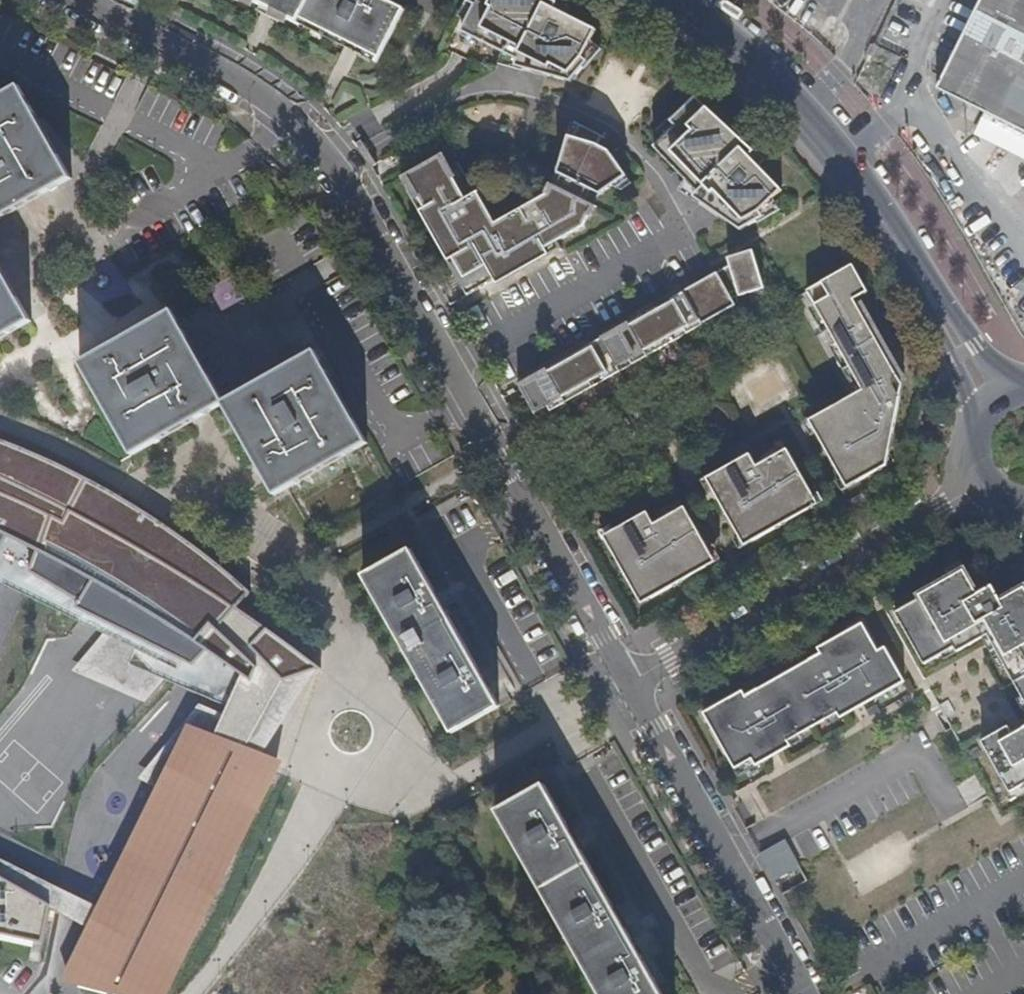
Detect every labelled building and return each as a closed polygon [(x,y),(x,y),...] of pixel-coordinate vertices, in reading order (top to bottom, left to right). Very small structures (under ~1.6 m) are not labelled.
[(298,26),(301,20),(381,61),(405,12),(382,0),(246,0),(298,26)] [(472,6),(459,32),(521,63),(521,69),(568,81),(586,62),(582,56),(596,29),(555,10),(557,3),(550,0),(467,0),(466,2),(472,6)] [(937,88),(1023,131),(1023,0),(981,0),(937,88)] [(72,179),(29,103),(19,86),(0,97),(0,221),(72,179)] [(675,127),(655,149),(704,199),(701,206),(740,233),(762,218),(758,212),(780,191),(748,158),(753,153),(695,97),(670,123),(675,127)] [(575,144),(570,143),(554,176),(598,196),(629,179),(611,153),(600,148),(604,138),(580,130),(575,144)] [(549,186),(545,196),(492,225),(475,194),(473,195),(455,163),(445,169),(438,156),(403,176),(422,210),(418,213),(466,297),(557,245),(556,243),(583,228),(595,208),(549,186)] [(554,176),(551,184),(596,206),(601,197),(598,196),(554,176)] [(551,184),(549,186),(595,208),(596,206),(551,184)] [(697,320),(698,319),(701,323),(734,305),(731,300),(764,290),(752,252),(740,256),(727,259),(730,267),(683,294),(697,320)] [(31,321),(0,266),(0,339),(31,321)] [(806,293),(862,390),(808,418),(842,478),(852,472),(857,481),(887,463),(899,393),(893,382),(895,370),(854,301),(867,293),(852,266),(806,293)] [(628,326),(627,324),(613,331),(615,335),(600,342),(599,340),(586,347),(587,350),(573,358),(571,355),(558,363),(559,365),(546,373),(544,370),(530,378),(532,380),(516,389),(534,420),(549,412),(547,409),(561,402),(562,404),(604,381),(603,379),(616,371),(618,374),(631,365),(630,363),(643,356),(644,358),(686,335),(685,332),(692,328),(697,320),(683,294),(669,301),(670,303),(656,312),(654,309),(641,317),(642,319),(628,326)] [(224,406),(225,402),(172,310),(79,363),(132,457),(224,406)] [(698,319),(697,320),(692,328),(701,323),(698,319)] [(225,402),(224,406),(275,497),(288,490),(369,445),(315,351),(225,402)] [(185,662),(201,647),(234,671),(212,736),(259,754),(310,666),(230,609),(247,594),(153,519),(81,478),(23,453),(0,444),(0,575),(185,662)] [(748,454),(700,482),(707,494),(712,492),(738,538),(748,532),(752,541),(793,517),(789,509),(814,495),(789,452),(758,470),(748,454)] [(685,511),(656,528),(686,579),(690,577),(685,569),(709,555),(685,511)] [(609,528),(597,534),(634,598),(643,593),(648,601),(686,579),(656,528),(653,530),(644,513),(612,533),(609,528)] [(410,549),(362,576),(451,734),(499,707),(410,549)] [(998,602),(990,588),(977,596),(961,568),(916,593),(920,600),(894,615),(924,666),(953,649),(956,654),(987,637),(1023,701),(1023,588),(998,602)] [(738,777),(768,761),(761,749),(777,740),(780,747),(788,742),(844,711),(841,704),(856,695),(862,706),(904,683),(885,648),(878,652),(862,624),(827,644),(830,650),(736,703),(732,698),(703,715),(738,777)] [(183,725),(91,905),(80,927),(52,984),(100,993),(157,993),(178,969),(271,760),(259,754),(212,736),(183,725)] [(1023,786),(1023,728),(1012,735),(1007,727),(981,742),(1010,794),(1023,786)] [(761,749),(768,761),(791,748),(788,742),(780,747),(777,740),(761,749)] [(495,811),(598,993),(663,993),(544,785),(495,811)] [(791,841),(764,851),(779,893),(806,883),(791,841)] [(38,903),(80,927),(91,905),(0,860),(0,883),(38,903)] [(29,941),(38,903),(0,883),(0,934),(29,941)]
